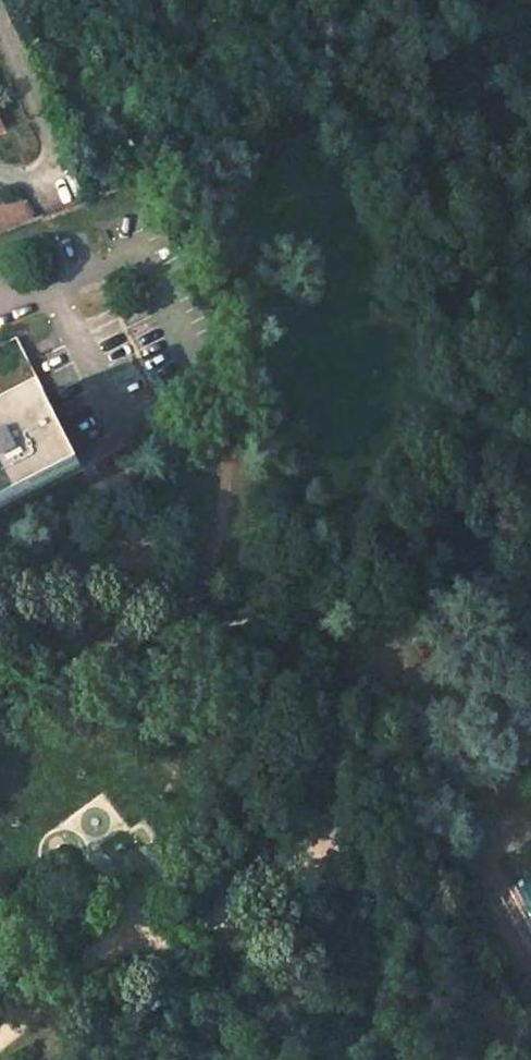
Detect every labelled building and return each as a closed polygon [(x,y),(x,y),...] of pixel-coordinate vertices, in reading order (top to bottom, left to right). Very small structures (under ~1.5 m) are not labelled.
[(0,205),(0,233),(35,221),(26,196),(0,205)] [(0,414),(0,498),(78,458),(45,392),(0,414)]
